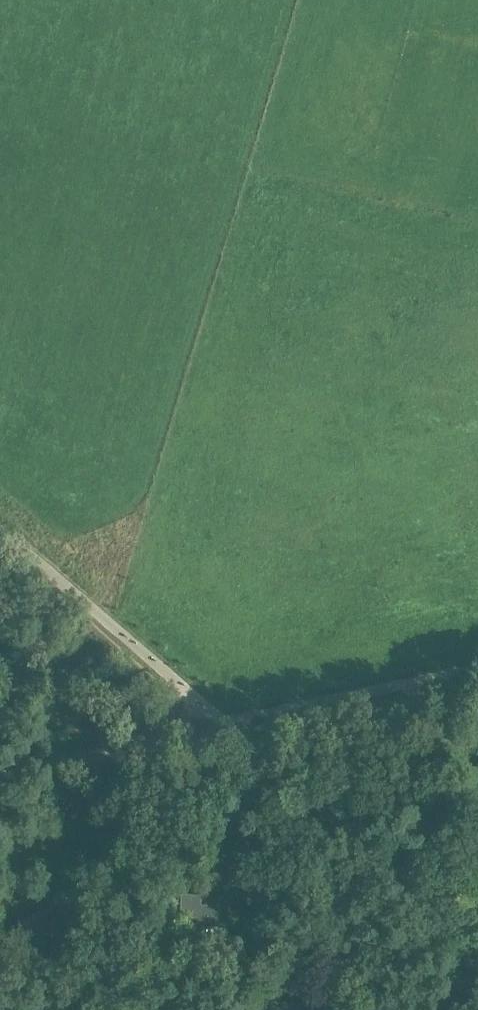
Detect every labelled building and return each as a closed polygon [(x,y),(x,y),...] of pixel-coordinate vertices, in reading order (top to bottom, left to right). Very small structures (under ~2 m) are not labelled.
[(204,926),(229,928),(230,910),(183,906),(181,927),(193,928),(192,934),(203,935),(204,926)]
